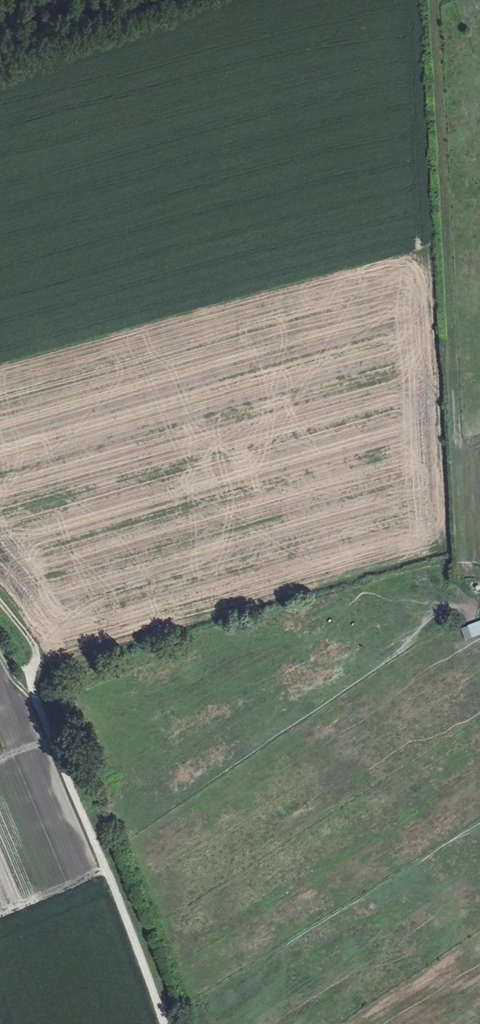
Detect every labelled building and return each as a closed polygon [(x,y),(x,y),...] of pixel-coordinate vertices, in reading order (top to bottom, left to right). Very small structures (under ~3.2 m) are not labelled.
[(461,629),(465,641),(479,636),(479,622),(461,629)]
